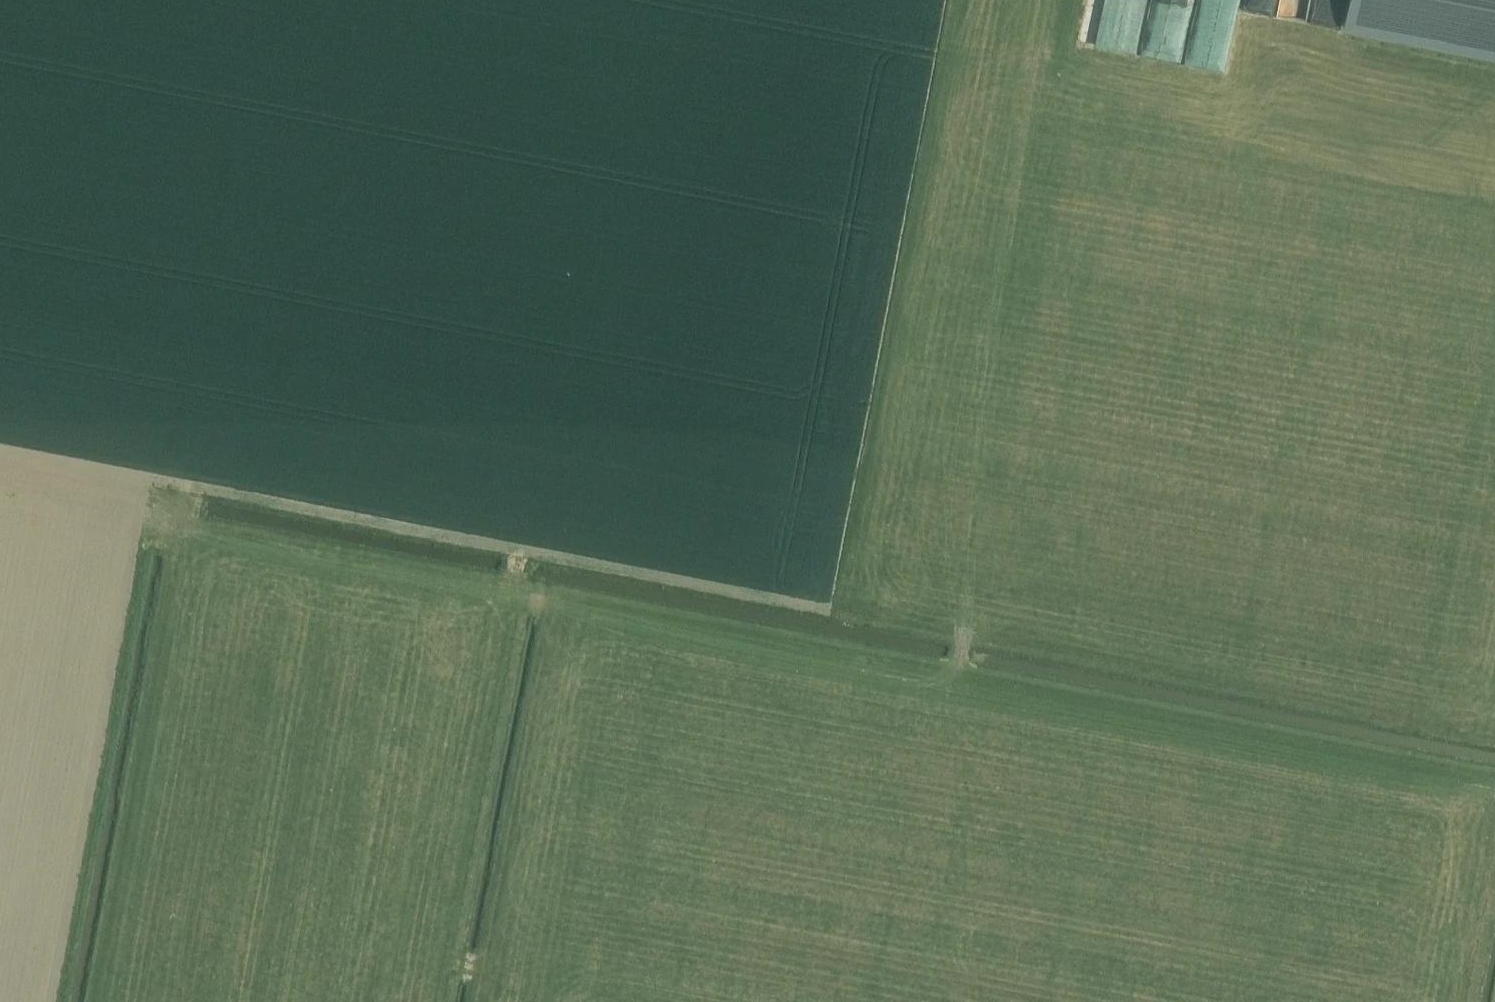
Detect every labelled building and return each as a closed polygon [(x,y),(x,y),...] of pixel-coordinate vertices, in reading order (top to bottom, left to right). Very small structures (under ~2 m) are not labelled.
[(1241,0),(1198,0),(1185,61),(1226,70),(1241,0)] [(1462,50),(1494,56),(1494,0),(1472,0),(1462,50)]
